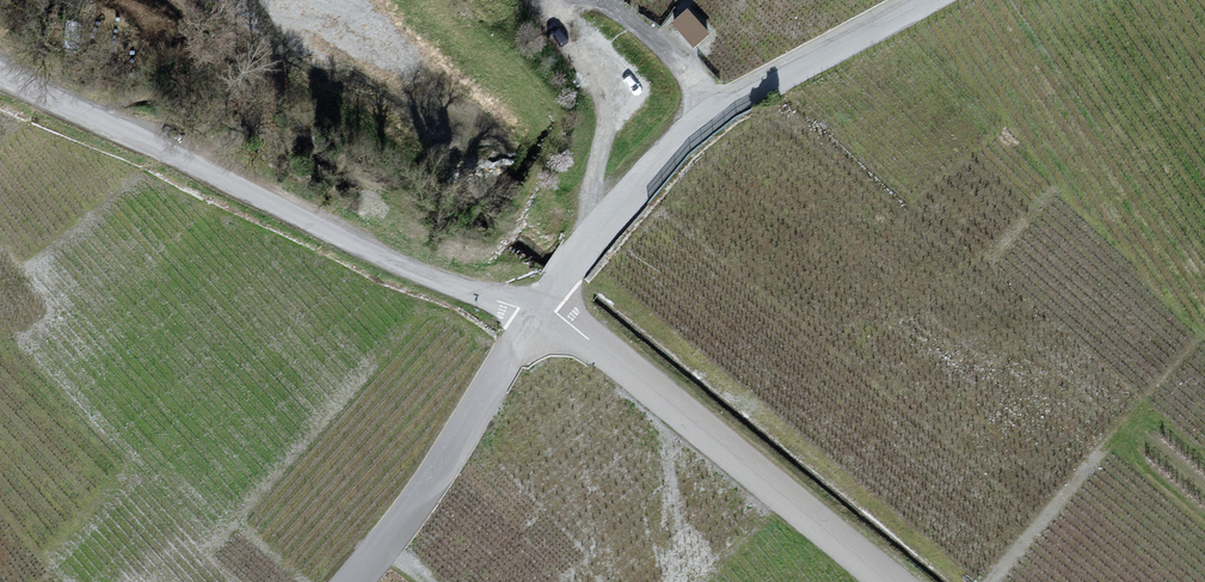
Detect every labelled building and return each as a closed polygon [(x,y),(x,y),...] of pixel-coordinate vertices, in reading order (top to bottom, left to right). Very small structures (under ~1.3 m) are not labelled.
[(710,35),(688,9),(672,23),(694,48),(710,35)]
